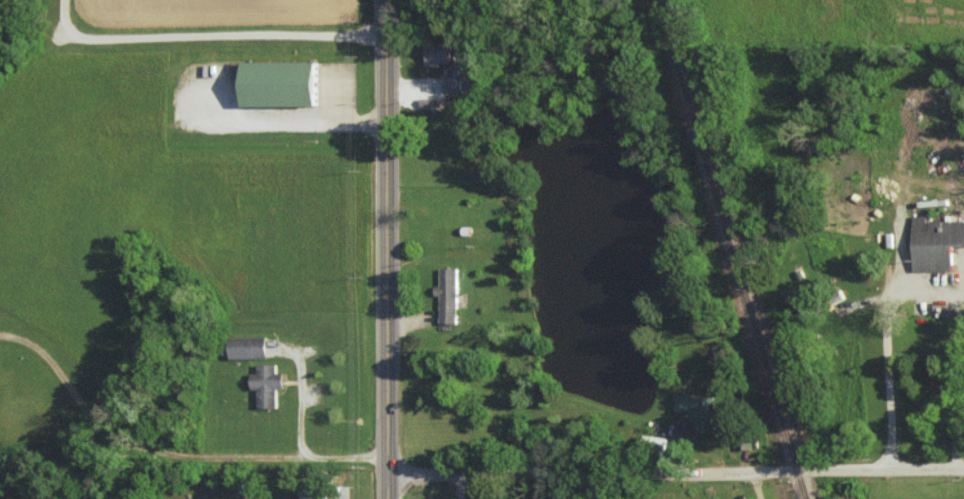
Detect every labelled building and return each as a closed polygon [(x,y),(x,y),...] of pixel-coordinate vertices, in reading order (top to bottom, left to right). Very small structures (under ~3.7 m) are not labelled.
[(449,41),(424,41),(425,65),(449,64),(449,41)] [(314,104),(314,60),(240,61),(241,105),(314,104)] [(462,77),(443,76),(443,91),(462,92),(462,77)] [(951,271),(951,244),(963,244),(963,221),(926,221),(926,215),(912,215),(912,270),(951,271)] [(439,286),(434,286),(433,295),(439,295),(438,323),(456,323),(457,268),(439,268),(439,286)] [(229,359),(265,357),(264,335),(228,336),(229,359)] [(256,407),(276,408),(276,388),(282,388),(283,372),(274,372),(274,364),(256,364),(255,372),(250,372),(250,389),(257,389),(256,407)] [(676,411),(691,410),(691,421),(696,420),(697,431),(715,431),(714,396),(694,396),(694,393),(675,394),(676,411)] [(287,498),(318,498),(317,488),(300,489),(300,498),(287,498)]
